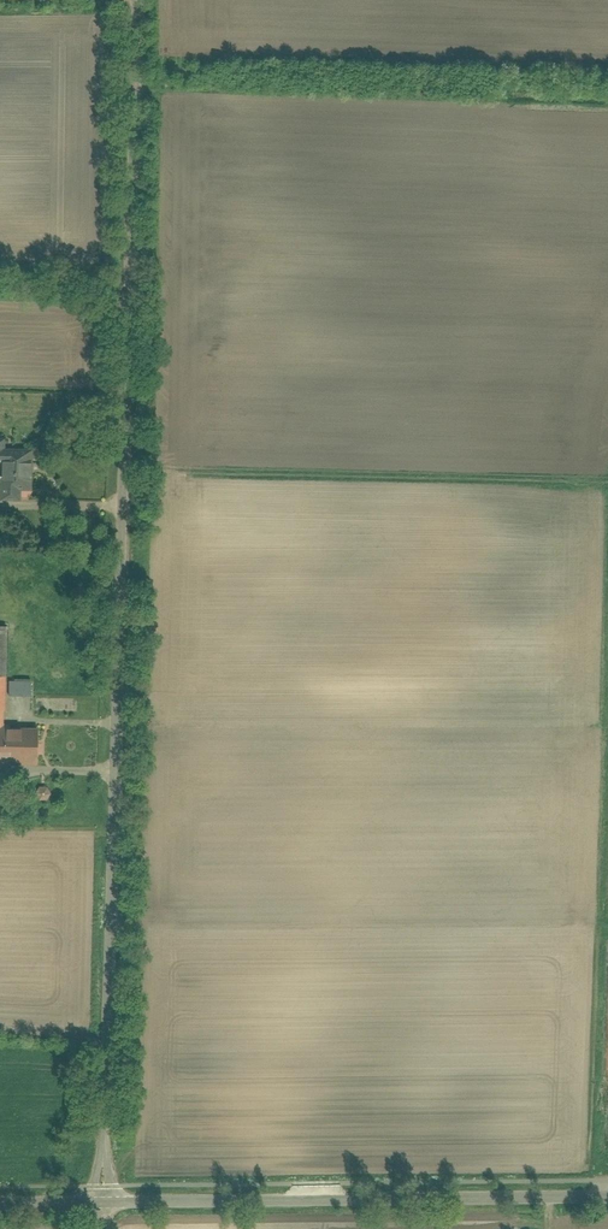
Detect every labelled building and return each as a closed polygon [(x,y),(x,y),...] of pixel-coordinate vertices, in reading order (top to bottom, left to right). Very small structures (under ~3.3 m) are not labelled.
[(30,489),(31,448),(4,447),(4,462),(0,462),(0,498),(18,499),(19,489),(30,489)] [(31,680),(9,680),(9,694),(31,694),(31,680)] [(35,762),(35,730),(1,730),(0,730),(0,761),(35,762)]
